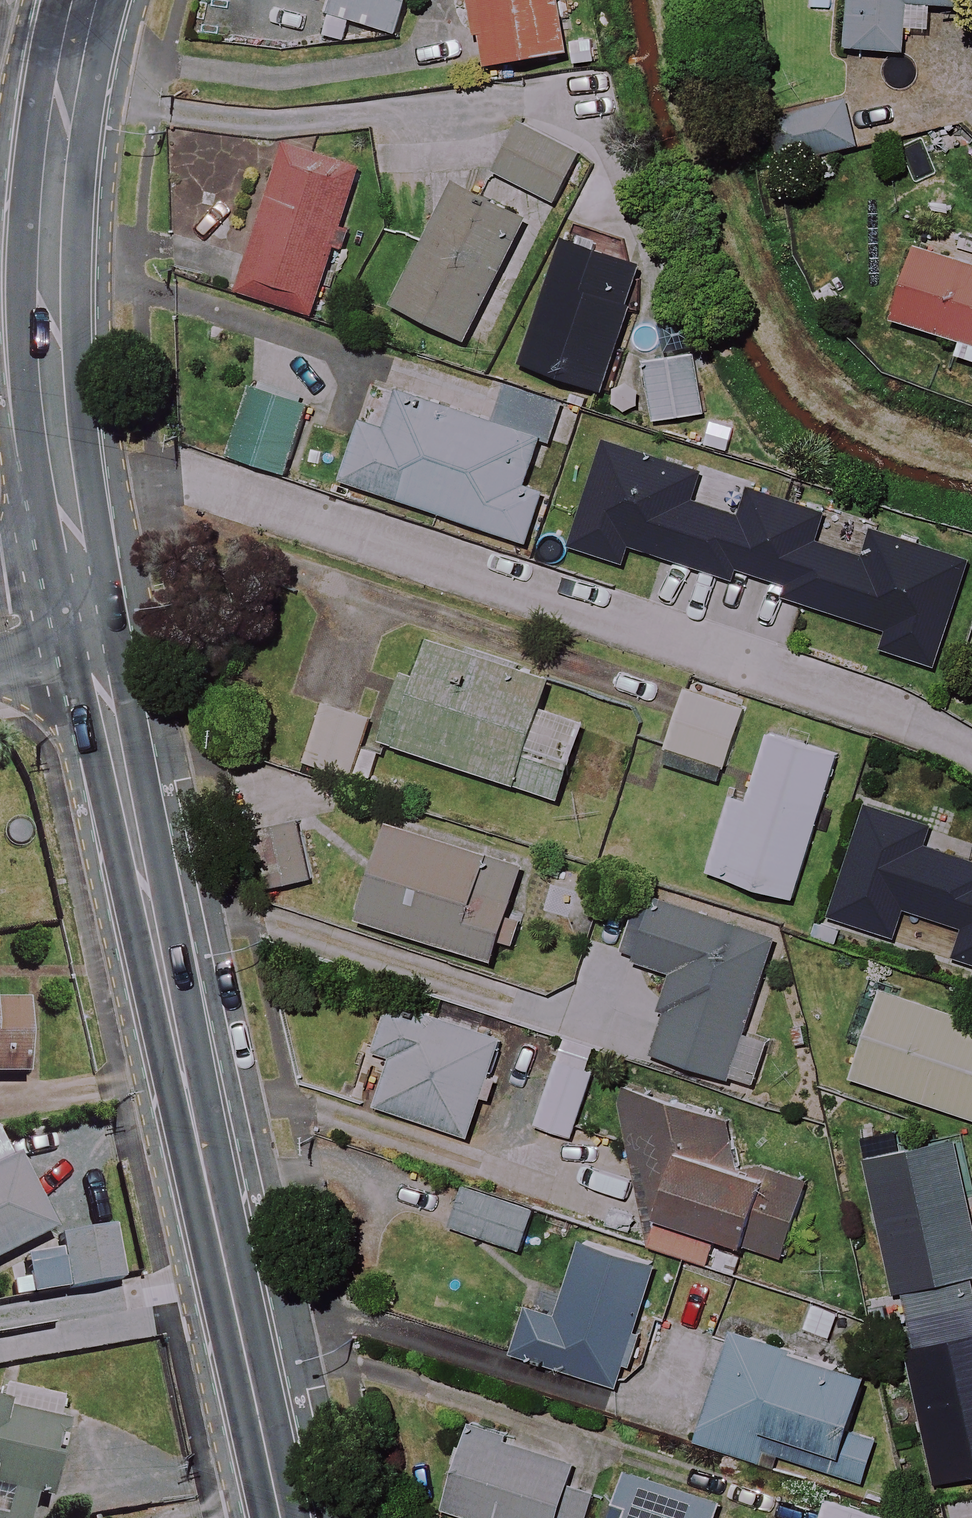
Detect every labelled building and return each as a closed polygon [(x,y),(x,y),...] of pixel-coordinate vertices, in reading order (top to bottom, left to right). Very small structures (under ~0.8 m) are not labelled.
[(327,19),(403,41),(415,0),(333,0),(327,19)] [(482,68),(578,54),(570,0),(471,0),(482,68)] [(845,49),(906,54),(908,29),(931,31),(934,4),(968,7),(969,0),(850,0),(845,49)] [(857,145),(844,102),(775,123),(788,166),(857,145)] [(580,155),(519,125),(495,172),(556,202),(580,155)] [(359,168),(286,145),(240,292),(314,315),(359,168)] [(527,220),(454,183),(393,305),(467,342),(527,220)] [(642,262),(570,235),(522,364),(600,393),(631,310),(625,308),(642,262)] [(915,249),(895,322),(961,341),(957,356),(971,361),(971,265),(915,249)] [(698,369),(644,376),(650,423),(705,416),(698,369)] [(559,406),(505,388),(492,427),(373,386),(341,481),(529,546),(547,495),(530,489),(559,406)] [(310,410),(248,389),(227,454),(288,475),(310,410)] [(699,476),(606,446),(572,551),(623,567),(628,550),(729,582),(733,571),(787,589),(783,602),(888,636),(881,655),(934,671),(968,564),(876,534),(867,562),(814,544),(823,516),(751,493),(742,521),(690,504),(699,476)] [(549,682),(422,640),(388,744),(558,800),(584,723),(540,709),(549,682)] [(745,711),(686,691),(667,749),(725,768),(745,711)] [(378,750),(367,747),(375,719),(322,704),(304,765),(368,783),(378,750)] [(839,755),(771,734),(749,805),(732,800),(709,873),(794,899),(839,755)] [(867,807),(830,920),(895,941),(904,913),(967,933),(959,957),(971,962),(971,864),(924,849),(931,828),(867,807)] [(303,824),(253,832),(262,890),(312,881),(303,824)] [(519,890),(526,868),(390,824),(359,920),(495,964),(502,941),(518,946),(534,895),(519,890)] [(777,941),(645,900),(627,959),(678,974),(653,1055),(735,1080),(777,941)] [(883,993),(854,1078),(971,1119),(971,1024),(883,993)] [(29,1078),(29,1004),(0,1004),(0,1079),(29,1078)] [(502,1078),(491,1074),(502,1041),(392,1005),(377,1052),(394,1058),(378,1106),(470,1136),(481,1104),(492,1107),(502,1078)] [(594,1074),(557,1062),(536,1126),(573,1139),(594,1074)] [(971,1311),(971,1192),(961,1140),(868,1159),(895,1294),(901,1293),(908,1324),(914,1323),(971,1311)] [(802,1188),(678,1150),(657,1220),(781,1258),(802,1188)] [(15,1158),(0,1166),(0,1261),(53,1235),(15,1158)] [(535,1204),(467,1182),(452,1226),(521,1248),(535,1204)] [(114,1284),(105,1230),(60,1238),(69,1291),(114,1284)] [(656,1266),(583,1241),(557,1318),(526,1308),(511,1350),(615,1386),(656,1266)] [(914,1323),(919,1346),(906,1349),(934,1484),(971,1476),(971,1311),(914,1323)] [(868,1376),(730,1333),(696,1440),(775,1465),(778,1455),(863,1481),(876,1440),(850,1432),(868,1376)] [(45,1500),(67,1408),(0,1392),(0,1517),(28,1517),(33,1497),(45,1500)] [(476,1418),(443,1505),(476,1517),(559,1517),(582,1459),(476,1418)] [(627,1471),(613,1517),(718,1517),(723,1500),(627,1471)] [(828,1499),(822,1517),(885,1517),(828,1499)]
